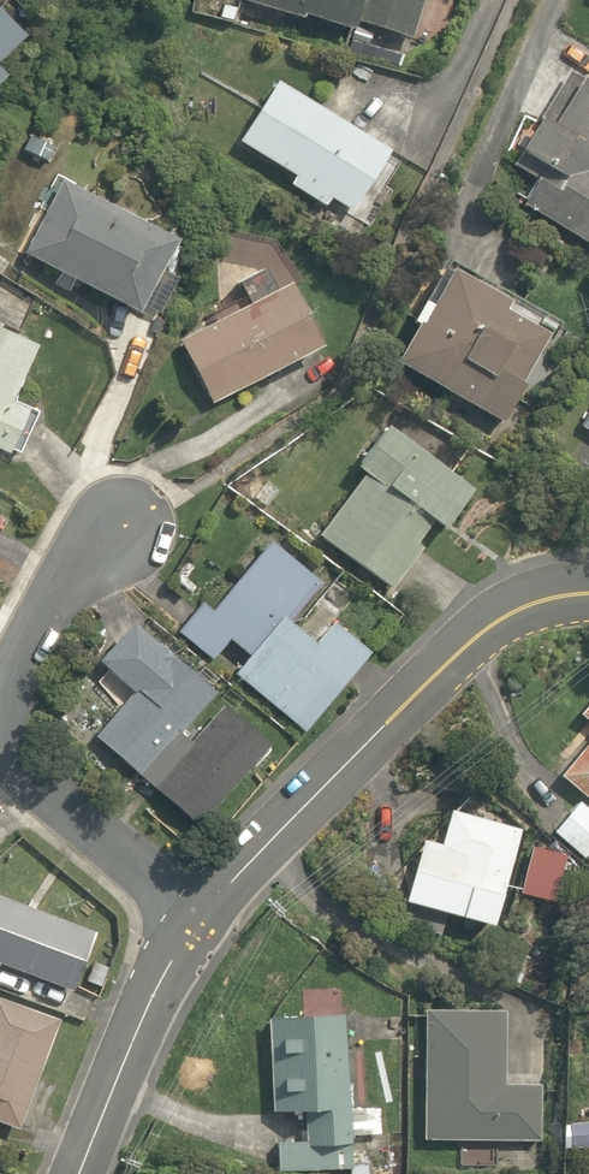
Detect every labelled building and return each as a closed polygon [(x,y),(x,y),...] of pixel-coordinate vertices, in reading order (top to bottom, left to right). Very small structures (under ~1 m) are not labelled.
[(232,0),(173,0),(173,3),(227,18),(232,0)] [(241,3),(352,38),(355,26),(415,43),(427,0),(241,0),(241,3)] [(0,30),(0,100),(47,63),(13,20),(0,30)] [(569,183),(565,191),(545,180),(526,213),(588,249),(588,91),(567,79),(540,127),(544,129),(527,159),(569,183)] [(398,166),(284,90),(246,146),(302,184),(297,192),(331,215),(338,205),(368,225),(387,196),(381,192),(398,166)] [(195,262),(72,186),(28,258),(150,334),(195,262)] [(255,319),(189,345),(212,401),(330,353),(307,296),(281,306),(269,277),(242,287),(255,319)] [(442,315),(433,310),(420,332),(426,335),(402,377),(507,437),(564,338),(462,279),(442,315)] [(0,335),(0,452),(20,461),(38,422),(18,413),(44,355),(0,335)] [(482,492),(398,434),(325,542),(394,589),(436,527),(451,537),(482,492)] [(0,526),(0,551),(11,532),(0,526)] [(205,607),(181,635),(213,662),(229,642),(256,665),(239,685),(305,742),(375,662),(339,631),(321,652),(290,626),(320,591),(274,551),(217,617),(205,607)] [(278,755),(141,635),(108,673),(137,699),(97,745),(204,839),(278,755)] [(568,713),(588,728),(552,776),(588,804),(588,685),(568,713)] [(572,797),(547,828),(579,854),(588,842),(588,810),(572,797)] [(513,823),(439,805),(430,842),(412,838),(397,902),(476,921),(483,889),(497,892),(513,823)] [(557,849),(518,844),(512,895),(550,899),(557,849)] [(81,1002),(103,943),(0,905),(0,972),(81,1002)] [(0,1004),(0,1130),(25,1140),(67,1030),(0,1004)] [(494,1007),(422,1004),(416,1136),(531,1142),(534,1088),(490,1086),(494,1007)] [(335,1014),(259,1014),(260,1112),(300,1111),(300,1141),(336,1141),(335,1014)] [(562,1115),(561,1145),(588,1146),(588,1116),(562,1115)] [(501,1146),(461,1144),(459,1168),(500,1170),(501,1146)]
